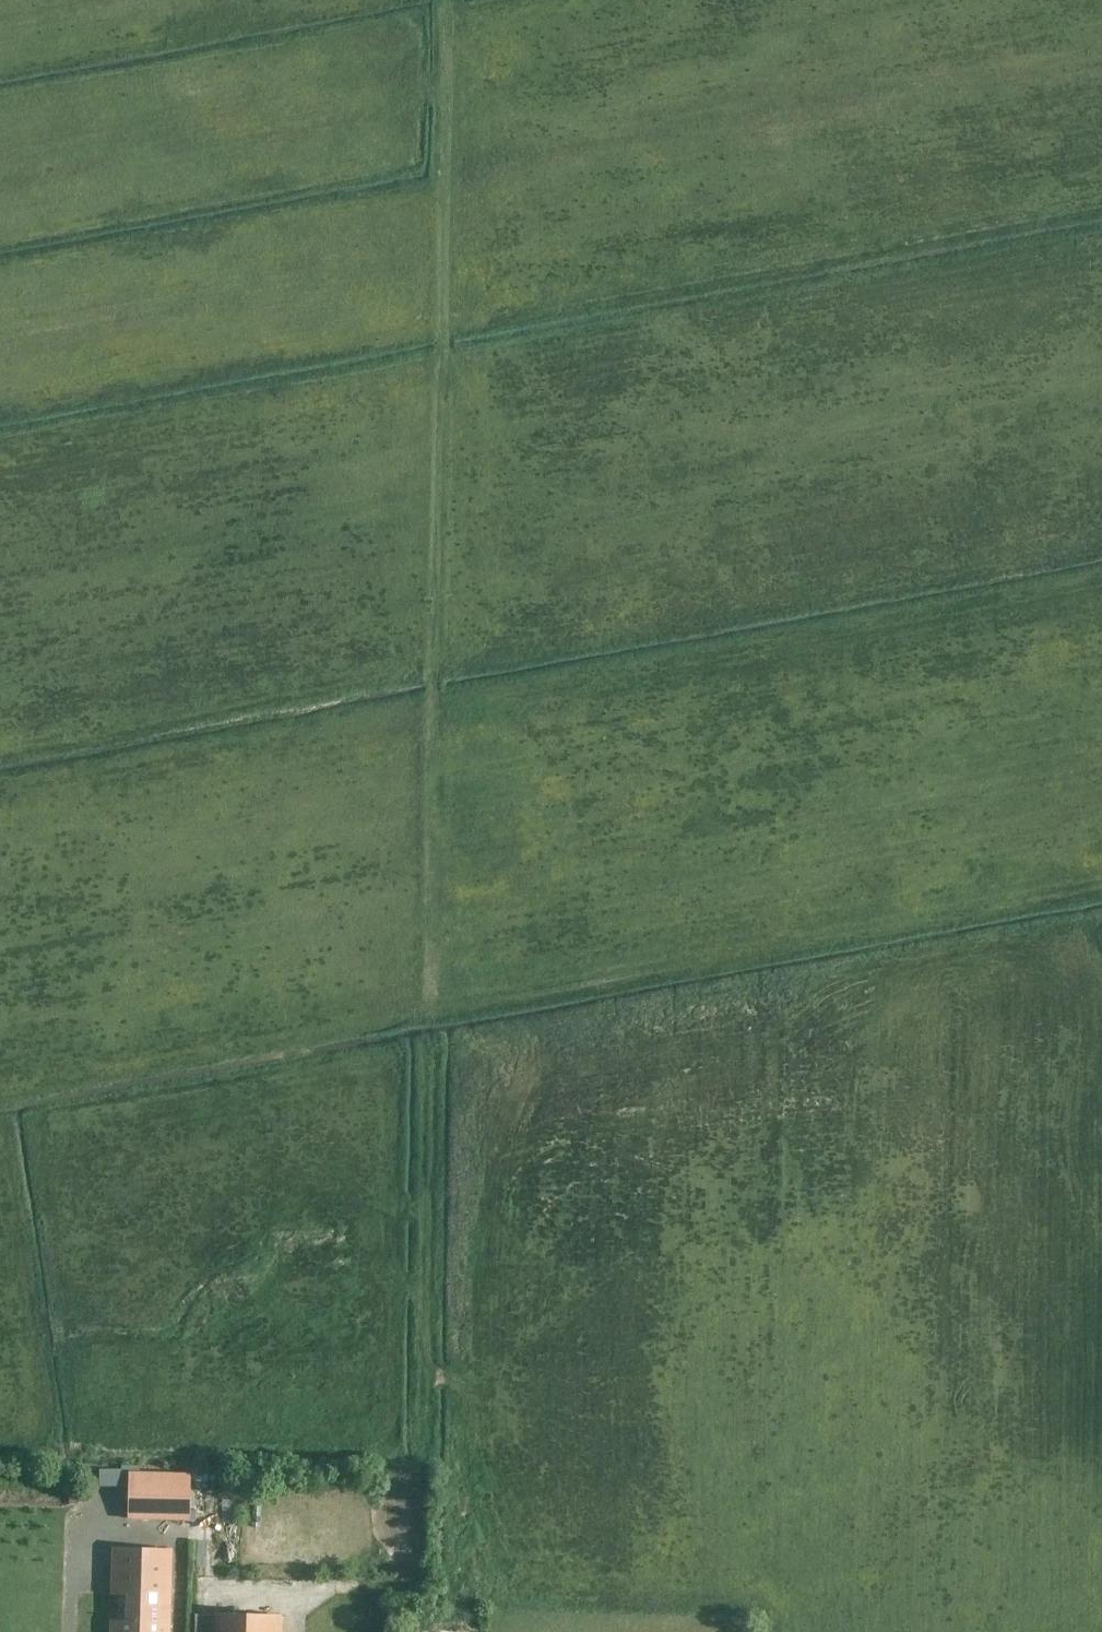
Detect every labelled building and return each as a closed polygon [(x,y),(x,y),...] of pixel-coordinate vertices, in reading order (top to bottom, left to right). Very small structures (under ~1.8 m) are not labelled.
[(186,1518),(187,1474),(135,1472),(132,1518),(186,1518)] [(113,1580),(113,1593),(127,1594),(126,1621),(112,1621),(112,1631),(167,1631),(169,1551),(138,1550),(137,1580),(113,1580)] [(196,1613),(195,1631),(286,1631),(287,1616),(213,1613),(213,1614),(196,1613)]
